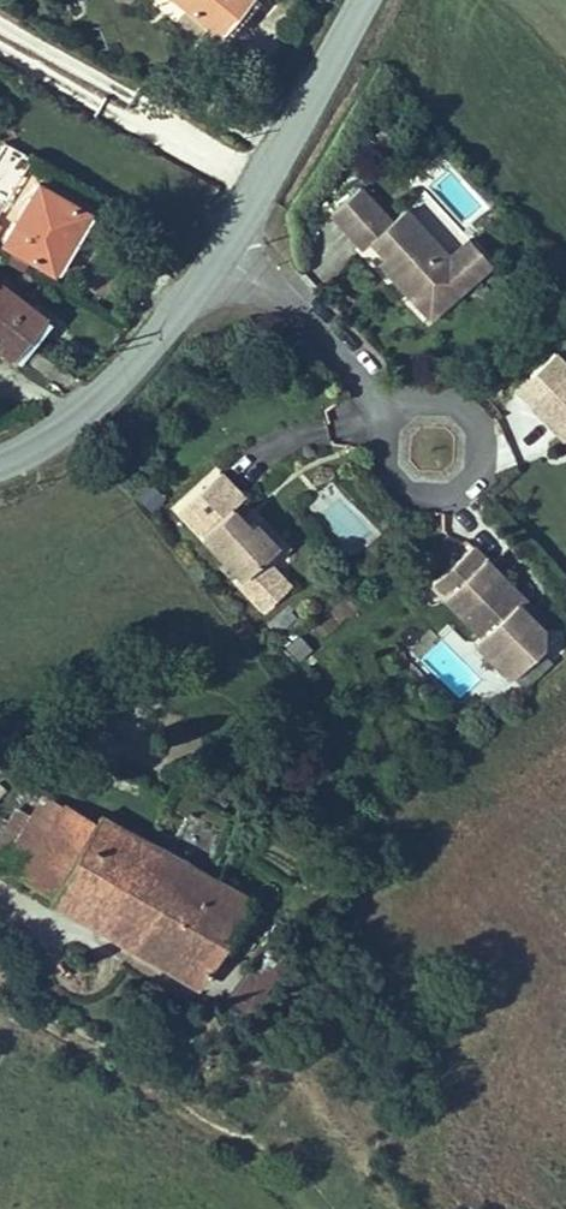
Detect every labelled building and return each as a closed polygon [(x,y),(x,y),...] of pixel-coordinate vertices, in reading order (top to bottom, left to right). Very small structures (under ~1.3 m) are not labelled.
[(220,33),(247,0),(179,0),(220,33)] [(52,270),(86,211),(37,183),(3,241),(17,249),(31,257),(52,270)] [(430,317),(491,261),(468,238),(448,257),(403,210),(389,223),(359,186),(330,212),(364,247),(372,239),(390,258),(395,263),(387,270),(430,317)] [(25,267),(31,257),(17,249),(11,259),(25,267)] [(387,270),(395,263),(390,258),(382,265),(387,270)] [(0,282),(0,348),(13,358),(45,316),(0,282)] [(531,404),(557,432),(565,425),(565,372),(531,404)] [(565,425),(557,432),(565,441),(565,425)] [(276,544),(253,520),(249,524),(232,507),(243,496),(219,471),(179,509),(241,575),(236,579),(264,608),(284,590),(258,562),(276,544)] [(152,513),(166,498),(146,482),(133,497),(152,513)] [(308,505),(358,553),(380,530),(331,482),(308,505)] [(287,545),(259,515),(253,520),(276,544),(258,562),(284,590),(290,585),(268,562),(287,545)] [(517,602),(523,596),(472,545),(432,584),(482,634),(475,641),(511,677),(541,647),(541,627),(517,602)] [(541,615),(523,596),(517,602),(541,627),(541,615)] [(99,813),(95,820),(65,802),(63,806),(43,794),(4,862),(25,874),(22,879),(52,896),(82,843),(112,860),(97,887),(121,901),(104,930),(198,984),(248,899),(99,813)] [(209,818),(215,806),(191,794),(185,805),(209,818)] [(82,843),(52,896),(50,899),(104,930),(121,901),(97,887),(112,860),(82,843)] [(249,1013),(285,967),(270,955),(256,973),(250,968),(228,997),(249,1013)]
